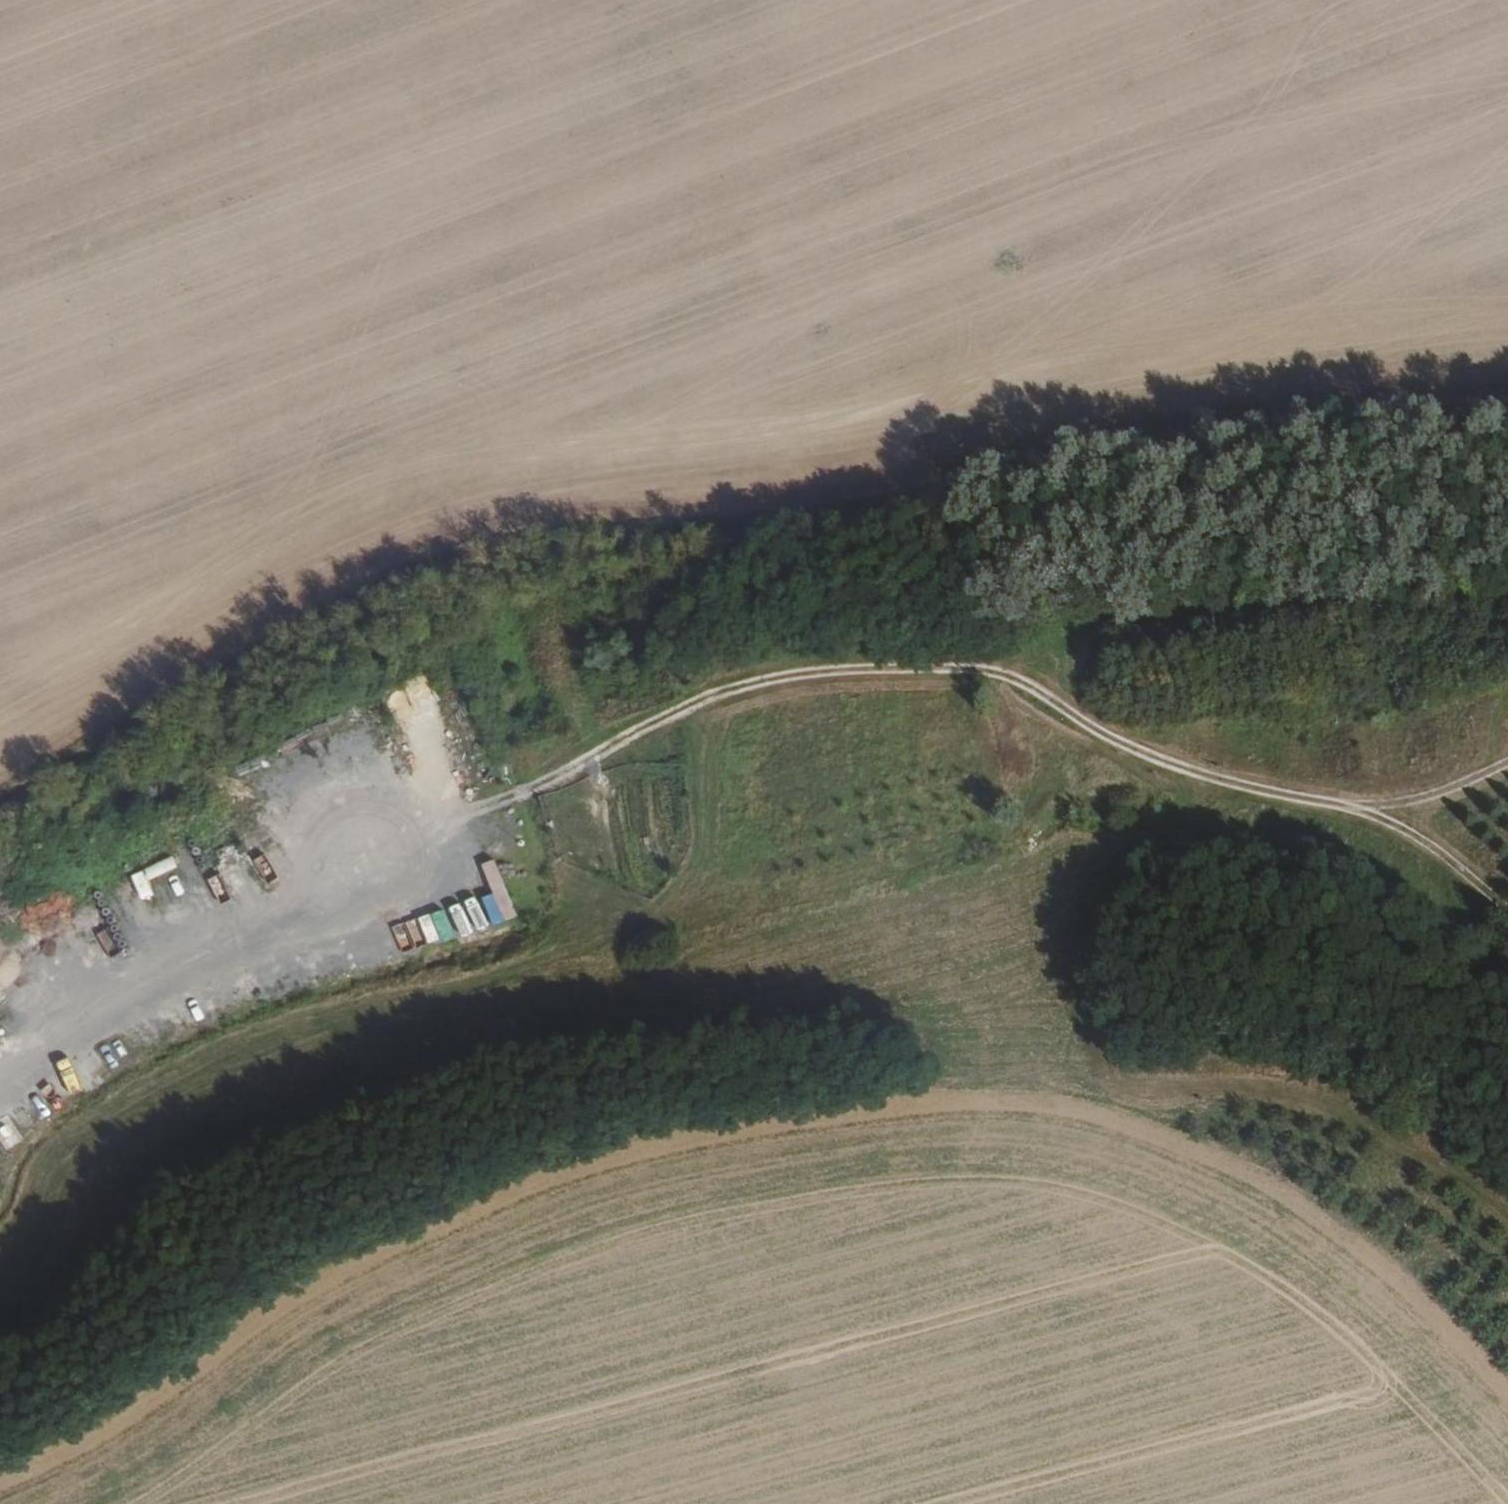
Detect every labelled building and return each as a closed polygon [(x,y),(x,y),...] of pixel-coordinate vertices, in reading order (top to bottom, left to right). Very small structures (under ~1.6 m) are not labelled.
[(318,744),(345,734),(341,722),(314,732),(318,744)] [(229,781),(239,795),(276,771),(266,757),(229,781)] [(267,821),(279,840),(290,834),(278,814),(267,821)] [(284,879),(295,872),(280,846),(269,853),(284,879)] [(154,879),(180,868),(175,858),(150,869),(154,879)] [(485,865),(496,892),(460,907),(471,935),(518,916),(496,861),(485,865)] [(148,876),(138,881),(148,903),(159,898),(148,876)] [(0,1119),(0,1144),(3,1151),(20,1144),(8,1116),(0,1119)]
